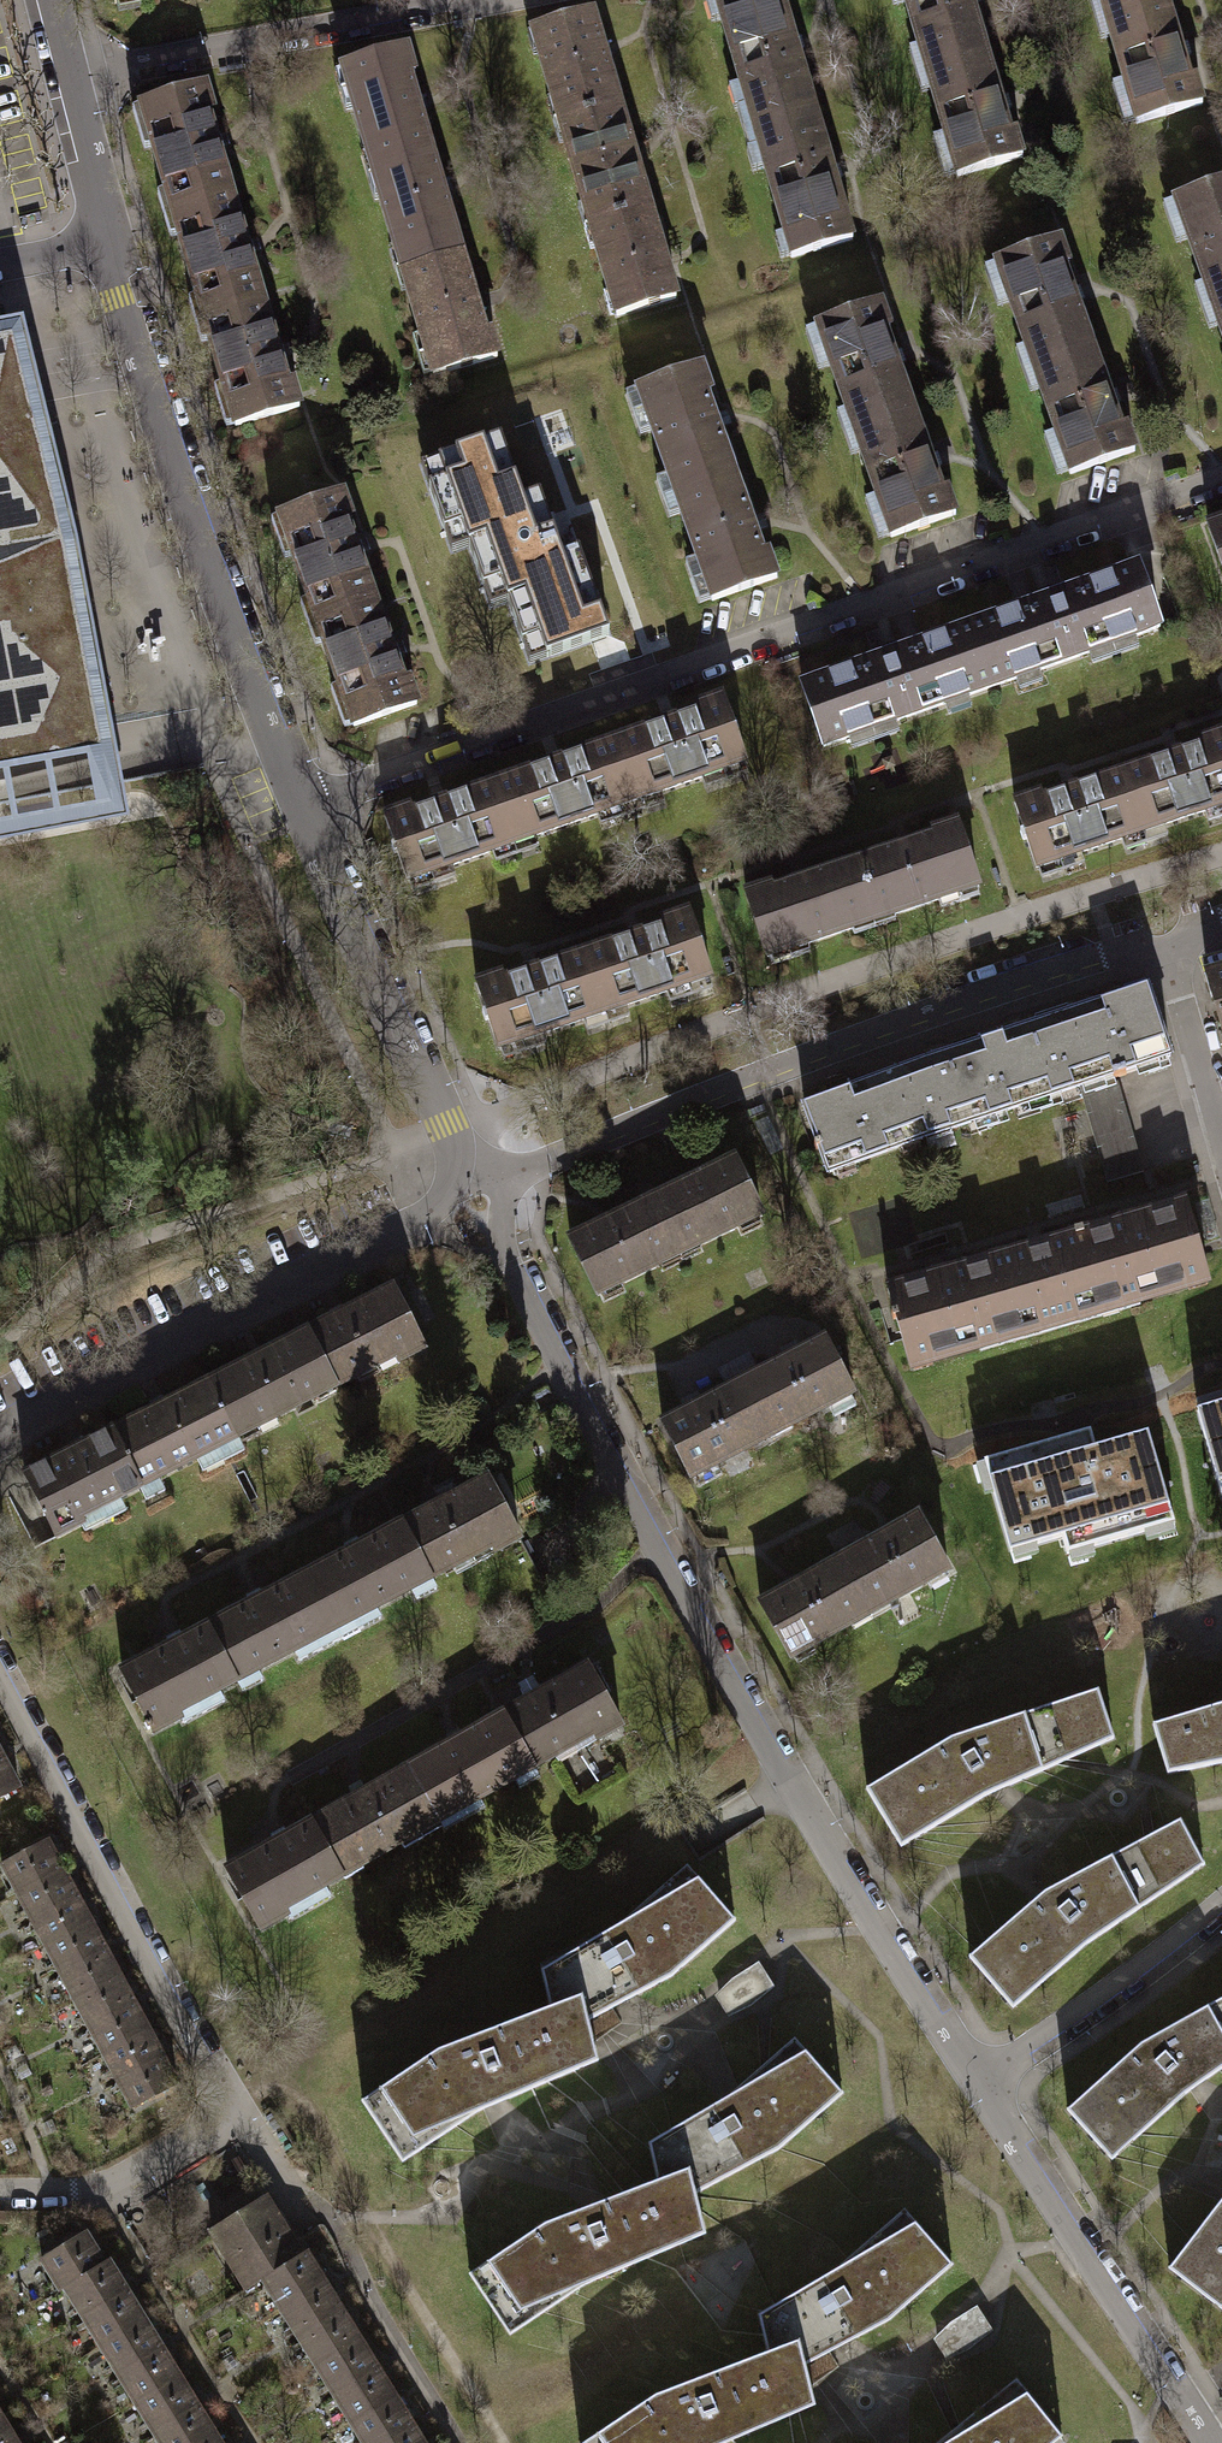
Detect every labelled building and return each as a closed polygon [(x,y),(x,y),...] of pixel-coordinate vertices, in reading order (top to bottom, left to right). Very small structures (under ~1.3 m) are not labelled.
[(747,108),(750,107),(755,126),(814,109),(782,0),(715,0),(747,108)] [(920,50),(922,50),(928,68),(987,51),(972,0),(905,0),(920,50)] [(1108,15),(1160,0),(1103,0),(1108,15)] [(1108,15),(1113,35),(1111,36),(1137,124),(1203,105),(1194,77),(1190,79),(1167,0),(1160,0),(1108,15)] [(592,15),(532,32),(553,101),(555,100),(561,120),(619,103),(592,15)] [(407,48),(341,68),(368,157),(370,156),(375,175),(435,158),(411,78),(415,76),(407,48)] [(987,51),(928,68),(934,88),(931,89),(957,177),(1023,158),(1015,130),(1011,132),(987,51)] [(205,88),(132,109),(144,150),(154,148),(166,191),(158,195),(164,216),(232,195),(208,115),(213,113),(205,88)] [(619,103),(561,120),(567,141),(565,142),(584,206),(586,206),(592,226),(650,209),(619,103)] [(814,109),(755,126),(761,146),(759,147),(792,258),(853,240),(814,109)] [(435,158),(375,175),(382,197),(380,198),(395,249),(398,249),(404,269),(461,252),(462,251),(435,158)] [(1174,199),(1205,286),(1207,285),(1214,304),(1221,302),(1221,182),(1174,199)] [(232,195),(164,216),(170,237),(180,237),(197,296),(189,301),(195,322),(264,301),(232,195)] [(650,209),(592,226),(599,247),(596,247),(616,316),(676,298),(650,209)] [(1060,239),(995,262),(1026,349),(1028,348),(1035,367),(1093,347),(1065,268),(1069,266),(1060,239)] [(461,252),(404,269),(410,289),(407,290),(433,376),(498,357),(490,331),(485,333),(461,252)] [(264,301),(195,322),(202,343),(211,342),(223,384),(215,389),(227,429),(300,408),(292,381),(288,383),(264,301)] [(1214,304),(1221,324),(1218,324),(1221,335),(1221,302),(1214,304)] [(881,303),(816,325),(847,412),(850,411),(856,431),(914,410),(886,331),(890,329),(881,303)] [(88,729),(22,381),(14,337),(0,340),(0,746),(88,729)] [(1093,347),(1035,367),(1042,387),(1040,388),(1070,474),(1135,451),(1126,425),(1122,426),(1093,347)] [(702,366),(637,389),(668,476),(670,475),(677,494),(735,473),(707,394),(712,393),(702,366)] [(914,410),(856,431),(863,450),(861,451),(891,538),(956,515),(946,488),(942,489),(914,410)] [(523,430),(459,453),(490,538),(492,537),(499,557),(556,537),(527,457),(532,456),(523,430)] [(735,473),(677,494),(684,513),(681,514),(712,601),(777,578),(768,551),(763,552),(735,473)] [(342,494),(270,519),(285,559),(295,557),(309,598),(300,603),(308,624),(376,600),(347,521),(352,520),(342,494)] [(1209,526),(1221,564),(1221,522),(1209,526)] [(556,537),(499,557),(506,576),(503,577),(534,662),(597,640),(588,615),(584,617),(556,537)] [(1161,628),(1139,567),(970,626),(992,688),(1017,679),(1015,676),(1037,668),(1038,671),(1090,653),(1088,650),(1133,634),(1134,637),(1161,628)] [(376,600),(308,624),(315,645),(325,644),(339,685),(331,689),(345,729),(417,704),(408,678),(404,680),(376,600)] [(992,688),(970,626),(802,686),(824,747),(849,738),(848,735),(893,719),(894,722),(946,704),(945,700),(966,693),(967,696),(992,688)] [(746,762),(723,697),(696,707),(697,711),(618,739),(639,797),(658,790),(659,793),(746,762)] [(1200,740),(1202,744),(1122,771),(1142,830),(1161,823),(1162,825),(1221,805),(1221,733),(1200,740)] [(639,797),(618,739),(492,783),(513,842),(531,835),(532,837),(620,806),(620,804),(639,797)] [(1142,830),(1122,771),(1043,798),(1041,793),(1014,802),(1036,868),(1124,838),(1123,836),(1142,830)] [(513,842),(492,783),(413,811),(412,807),(384,816),(407,881),(494,850),(494,848),(513,842)] [(979,886),(957,822),(932,831),(934,835),(853,862),(873,919),(892,912),(893,915),(979,886)] [(873,919),(853,862),(774,889),(772,884),(746,893),(768,957),(853,928),(852,926),(873,919)] [(711,977),(689,911),(662,921),(663,925),(584,952),(604,1010),(623,1004),(623,1006),(711,977)] [(604,1010),(584,952),(505,978),(503,974),(476,983),(498,1048),(586,1019),(585,1017),(604,1010)] [(1207,977),(1221,1026),(1221,972),(1207,977)] [(923,1130),(947,1122),(949,1130),(1079,1086),(1113,1075),(1114,1079),(1127,1074),(1126,1071),(1170,1056),(1148,988),(1002,1037),(1001,1033),(981,1040),(982,1043),(926,1062),(928,1065),(902,1074),(922,1131),(923,1130)] [(901,1071),(805,1106),(829,1173),(926,1138),(923,1130),(922,1131),(902,1074),(901,1071)] [(1114,1079),(1113,1075),(1079,1086),(1107,1182),(1144,1171),(1118,1082),(1115,1082),(1114,1079)] [(652,1199),(678,1253),(697,1244),(698,1247),(762,1216),(734,1159),(652,1199)] [(678,1253),(652,1199),(570,1239),(598,1296),(662,1265),(660,1262),(678,1253)] [(1114,1223),(1083,1232),(1105,1306),(1137,1296),(1139,1301),(1188,1287),(1187,1282),(1208,1276),(1187,1202),(1149,1213),(1150,1218),(1115,1228),(1114,1223)] [(1020,1250),(991,1259),(1013,1332),(1105,1306),(1083,1232),(1055,1240),(1056,1245),(1022,1255),(1020,1250)] [(926,1277),(888,1289),(909,1362),(929,1356),(931,1361),(981,1347),(980,1342),(1013,1332),(991,1259),(960,1268),(962,1272),(928,1282),(926,1277)] [(307,1332),(334,1385),(336,1387),(395,1357),(398,1362),(424,1349),(393,1288),(307,1332)] [(334,1385),(307,1332),(209,1382),(236,1435),(255,1425),(256,1427),(317,1397),(316,1394),(334,1385)] [(743,1380),(771,1433),(789,1424),(791,1426),(853,1394),(824,1339),(743,1380)] [(771,1433),(743,1380),(663,1422),(691,1477),(754,1445),(752,1443),(771,1433)] [(111,1432),(138,1485),(157,1475),(158,1478),(219,1447),(217,1445),(236,1435),(209,1382),(111,1432)] [(1198,1411),(1221,1493),(1221,1404),(1198,1411)] [(1096,1447),(1091,1431),(985,1462),(1011,1552),(1062,1537),(1067,1554),(1174,1523),(1148,1433),(1096,1447)] [(138,1485),(111,1432),(25,1475),(56,1536),(82,1523),(79,1517),(139,1487),(138,1485)] [(403,1522),(431,1576),(432,1578),(491,1547),(494,1552),(520,1538),(488,1478),(403,1522)] [(839,1559),(868,1611),(887,1601),(888,1604),(950,1570),(919,1515),(839,1559)] [(431,1576),(403,1522),(305,1573),(334,1627),(352,1618),(353,1620),(414,1588),(413,1585),(431,1576)] [(868,1611),(839,1559),(760,1602),(791,1657),(852,1624),(851,1621),(868,1611)] [(208,1624),(236,1678),(254,1669),(255,1672),(316,1639),(315,1637),(334,1627),(305,1573),(208,1624)] [(236,1678),(208,1624),(122,1669),(154,1731),(181,1717),(179,1712),(237,1681),(236,1678)] [(504,1713),(533,1765),(534,1767),(592,1734),(595,1740),(622,1725),(588,1666),(504,1713)] [(901,1846),(986,1795),(1000,1789),(1062,1761),(1114,1739),(1098,1690),(951,1738),(867,1789),(901,1846)] [(1154,1725),(1168,1774),(1221,1763),(1221,1705),(1154,1725)] [(533,1765),(504,1713),(408,1767),(437,1819),(456,1808),(457,1811),(516,1777),(515,1775),(533,1765)] [(0,1758),(0,1798),(19,1788),(3,1757),(0,1758)] [(312,1821),(341,1873),(359,1863),(361,1865),(420,1832),(418,1829),(437,1819),(408,1767),(312,1821)] [(341,1873),(312,1821),(312,1820),(227,1867),(261,1928),(288,1913),(285,1908),(343,1876),(341,1873)] [(1150,1837),(1045,1892),(1038,1898),(969,1957),(1013,2007),(1090,1941),(1204,1865),(1181,1820),(1150,1837)] [(17,1893),(63,1869),(47,1841),(2,1865),(17,1893)] [(687,1866),(620,1924),(542,1970),(548,1997),(591,1987),(604,2012),(623,2002),(671,1976),(735,1920),(687,1866)] [(63,1869),(17,1893),(32,1920),(77,1896),(63,1869)] [(46,1946),(91,1922),(77,1896),(32,1920),(46,1946)] [(91,1922),(46,1946),(60,1972),(105,1948),(91,1922)] [(74,1999),(119,1975),(105,1948),(60,1972),(74,1999)] [(751,2006),(775,1987),(759,1961),(733,1978),(715,1995),(728,2016),(751,2006)] [(119,1975),(74,1999),(88,2026),(134,2002),(119,1975)] [(755,1991),(747,1979),(736,1986),(744,1998),(755,1991)] [(402,2161),(478,2110),(494,2104),(598,2060),(588,2020),(604,2012),(591,1987),(548,1997),(550,2007),(438,2050),(362,2101),(402,2161)] [(1186,2093),(1196,2086),(1221,2068),(1221,1998),(1141,2043),(1067,2109),(1112,2159),(1186,2093)] [(103,2053),(148,2028),(134,2002),(88,2026),(103,2053)] [(117,2079),(162,2055),(148,2028),(103,2053),(117,2079)] [(795,2038),(727,2097),(649,2143),(655,2170),(698,2159),(711,2185),(779,2148),(843,2093),(795,2038)] [(162,2055),(117,2079),(132,2108),(177,2083),(162,2055)] [(510,2334),(585,2284),(705,2233),(696,2193),(711,2185),(698,2159),(655,2170),(657,2180),(547,2222),(470,2273),(510,2334)] [(262,2279),(306,2251),(298,2238),(290,2243),(284,2233),(286,2231),(265,2197),(211,2230),(247,2288),(262,2279)] [(1220,2201),(1169,2267),(1221,2308),(1221,2199),(1220,2201)] [(904,2209),(837,2268),(759,2314),(765,2341),(808,2331),(821,2356),(842,2344),(889,2319),(953,2264),(904,2209)] [(65,2287),(104,2263),(85,2232),(41,2259),(60,2290),(65,2287)] [(280,2308),(324,2281),(306,2251),(262,2279),(280,2308)] [(82,2316),(127,2289),(109,2260),(104,2263),(65,2287),(82,2316)] [(324,2281),(280,2308),(298,2337),(342,2309),(324,2281)] [(100,2345),(144,2318),(127,2289),(82,2316),(100,2345)] [(947,2360),(969,2349),(993,2330),(977,2305),(952,2321),(934,2339),(947,2360)] [(315,2365),(359,2337),(342,2309),(298,2337),(315,2365)] [(144,2318),(100,2345),(118,2373),(162,2346),(144,2318)] [(966,2323),(955,2330),(963,2342),(974,2335),(966,2323)] [(656,2394),(581,2442),(723,2442),(815,2404),(805,2364),(821,2356),(808,2331),(765,2341),(767,2351),(656,2394)] [(359,2337),(315,2365),(333,2394),(377,2366),(359,2337)] [(135,2402),(179,2375),(162,2346),(118,2373),(135,2402)] [(351,2423),(395,2395),(377,2366),(333,2394),(351,2423)] [(179,2375),(135,2402),(153,2430),(197,2403),(179,2375)] [(1063,2435),(1017,2378),(956,2428),(937,2442),(1053,2442),(1063,2435)] [(351,2423),(363,2442),(383,2442),(413,2425),(395,2395),(351,2423)] [(215,2432),(197,2403),(153,2430),(161,2442),(197,2442),(215,2432)] [(9,2428),(0,2413),(0,2434),(9,2428)] [(413,2425),(383,2442),(425,2442),(413,2425)] [(0,2434),(0,2442),(19,2442),(9,2428),(0,2434)] [(197,2442),(221,2442),(215,2432),(197,2442)]
